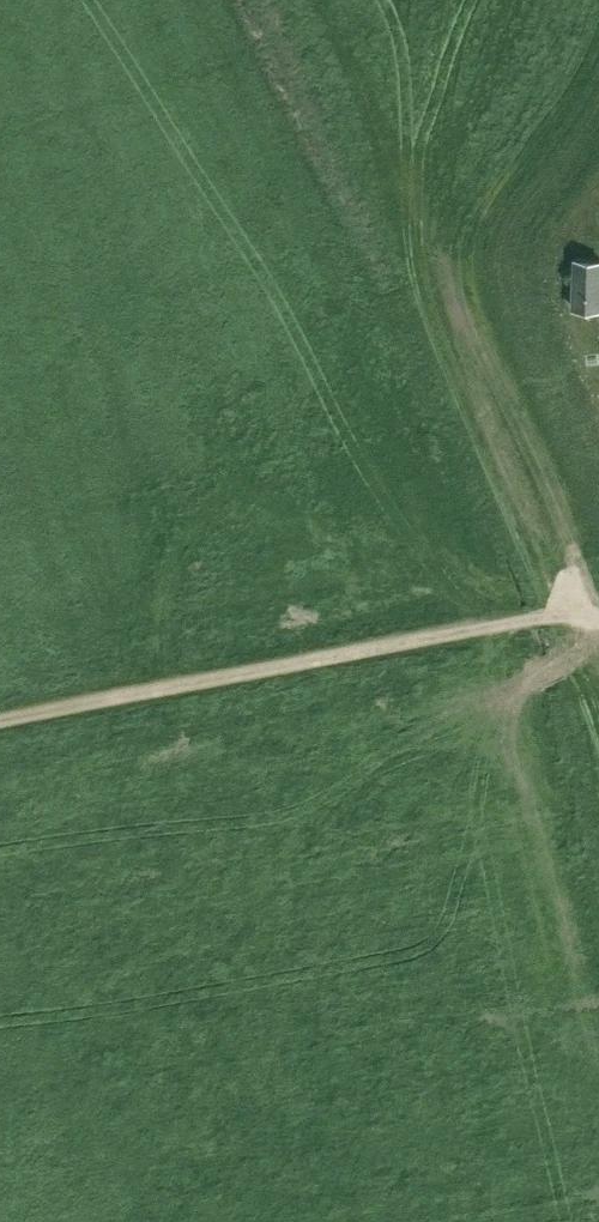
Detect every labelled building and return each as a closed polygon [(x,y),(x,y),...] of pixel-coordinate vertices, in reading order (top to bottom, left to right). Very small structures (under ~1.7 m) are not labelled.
[(575,257),(572,305),(598,307),(598,302),(598,258),(575,257)]
